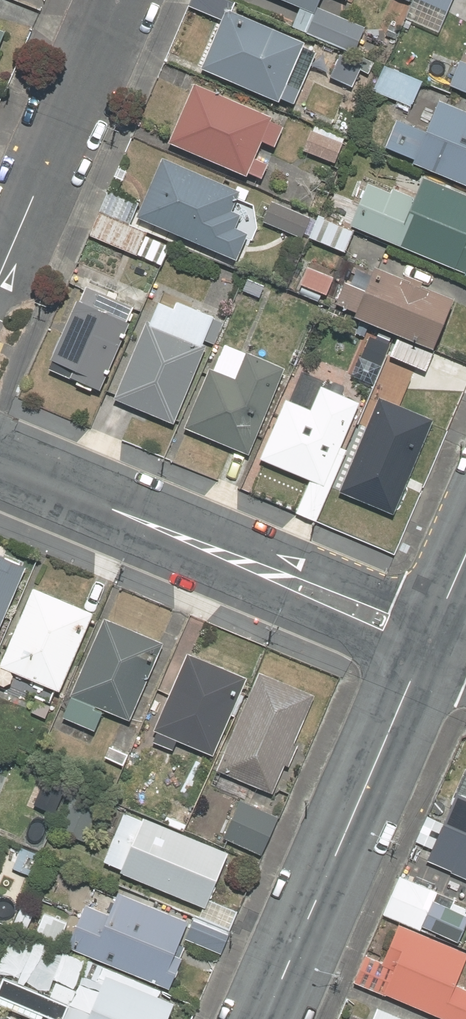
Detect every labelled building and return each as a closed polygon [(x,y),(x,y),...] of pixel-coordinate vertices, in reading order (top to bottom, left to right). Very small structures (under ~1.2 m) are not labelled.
[(196,74),(297,115),(323,53),(226,14),(232,0),(187,0),(183,8),(217,22),(196,74)] [(295,14),(287,33),(355,60),(368,28),(321,9),(325,0),(260,0),(295,14)] [(406,20),(441,35),(456,0),(415,0),(406,20)] [(452,91),(465,97),(465,56),(452,91)] [(360,67),(335,57),(325,83),(350,93),(360,67)] [(421,83),(382,67),(370,94),(409,110),(421,83)] [(191,84),(163,151),(257,189),(284,122),(191,84)] [(436,102),(424,130),(393,117),(378,156),(419,173),(465,192),(465,114),(436,102)] [(347,140),(310,125),(298,154),(334,169),(347,140)] [(136,202),(109,191),(90,238),(164,269),(174,245),(234,269),(261,203),(153,159),(136,202)] [(419,173),(409,198),(373,183),(353,232),(465,278),(465,192),(419,173)] [(313,218),(271,200),(260,225),(302,244),(313,218)] [(355,234),(318,217),(306,243),(343,260),(355,234)] [(342,274),(307,260),(294,292),(329,307),(342,274)] [(437,354),(459,301),(373,266),(365,286),(347,279),(333,312),(437,354)] [(101,374),(108,377),(135,311),(80,288),(46,372),(94,392),(101,374)] [(173,431),(219,318),(172,299),(170,304),(155,298),(111,405),(173,431)] [(180,432),(251,461),(289,368),(218,339),(180,432)] [(318,524),(342,465),(341,454),(363,399),(322,382),(313,404),(290,395),(265,458),(310,476),(295,515),(318,524)] [(377,394),(337,491),(399,516),(438,419),(377,394)] [(27,565),(0,553),(0,628),(27,565)] [(32,584),(0,660),(0,665),(58,690),(92,610),(32,584)] [(93,708),(94,705),(128,719),(162,640),(128,625),(103,615),(70,695),(61,715),(85,725),(94,729),(101,712),(93,708)] [(173,749),(177,740),(211,754),(244,675),(186,650),(152,729),(155,731),(151,740),(173,749)] [(315,692),(259,668),(216,768),(272,792),(315,692)] [(465,830),(465,793),(457,789),(444,820),(465,830)] [(281,814),(240,796),(222,839),(262,856),(281,814)] [(140,820),(123,812),(103,859),(120,866),(119,869),(203,904),(225,851),(142,815),(140,820)] [(431,846),(425,858),(465,876),(465,830),(444,820),(442,820),(441,821),(427,815),(416,840),(431,846)] [(447,871),(427,863),(420,879),(439,888),(447,871)] [(420,926),(457,941),(465,920),(465,914),(431,899),(435,890),(399,874),(382,913),(419,929),(420,926)] [(179,944),(190,920),(117,889),(106,913),(83,904),(65,945),(161,986),(179,944)] [(244,913),(208,898),(192,935),(228,950),(244,913)] [(37,908),(22,901),(12,924),(28,931),(37,908)] [(70,923),(44,912),(34,934),(61,945),(70,923)] [(422,1010),(442,1018),(465,1018),(465,987),(454,982),(465,954),(465,951),(397,922),(380,963),(364,957),(353,981),(422,1010)] [(39,1018),(167,1018),(174,1002),(105,972),(90,1007),(4,971),(0,980),(0,1002),(39,1018)] [(377,1003),(370,1018),(414,1018),(377,1003)]
